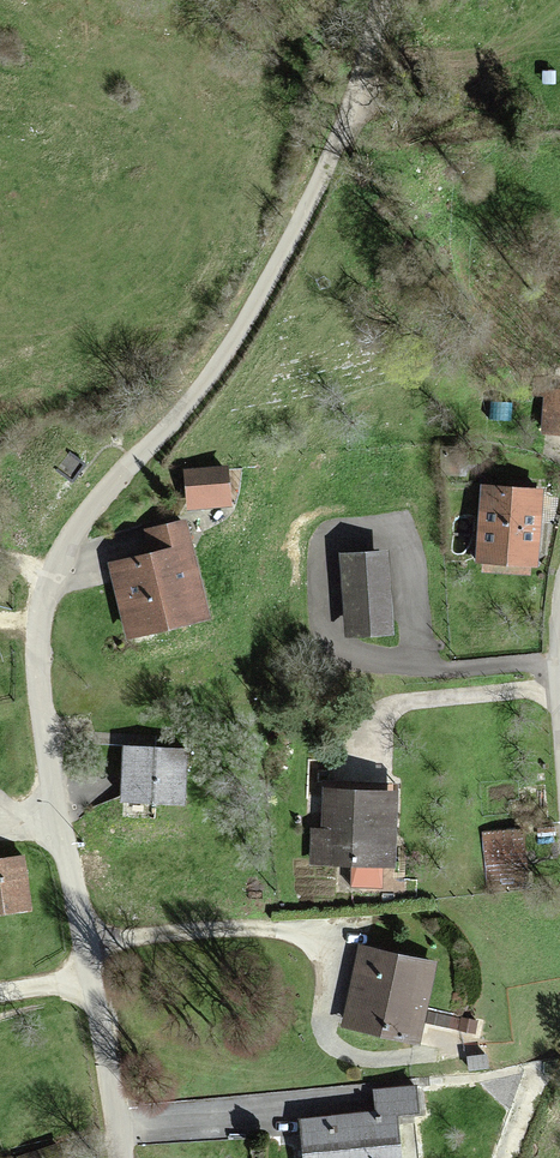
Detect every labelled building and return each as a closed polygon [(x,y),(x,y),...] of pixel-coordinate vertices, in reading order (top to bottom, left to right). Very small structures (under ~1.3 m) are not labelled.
[(548,385),(546,429),(559,430),(559,385),(548,385)] [(223,472),(184,474),(186,510),(225,508),(223,472)] [(478,490),(476,567),(532,569),(534,492),(478,490)] [(202,618),(180,524),(145,532),(151,555),(109,565),(125,636),(202,618)] [(337,556),(340,634),(385,633),(382,555),(337,556)] [(183,755),(122,751),(119,800),(181,804),(183,755)] [(388,870),(389,796),(321,795),(321,836),(311,836),(311,869),(388,870)] [(0,864),(0,913),(26,910),(22,862),(0,864)] [(356,950),(342,1026),(414,1039),(428,962),(356,950)] [(412,1090),(373,1093),(375,1116),(413,1114),(412,1090)] [(300,1124),(301,1157),(391,1157),(390,1121),(300,1124)]
